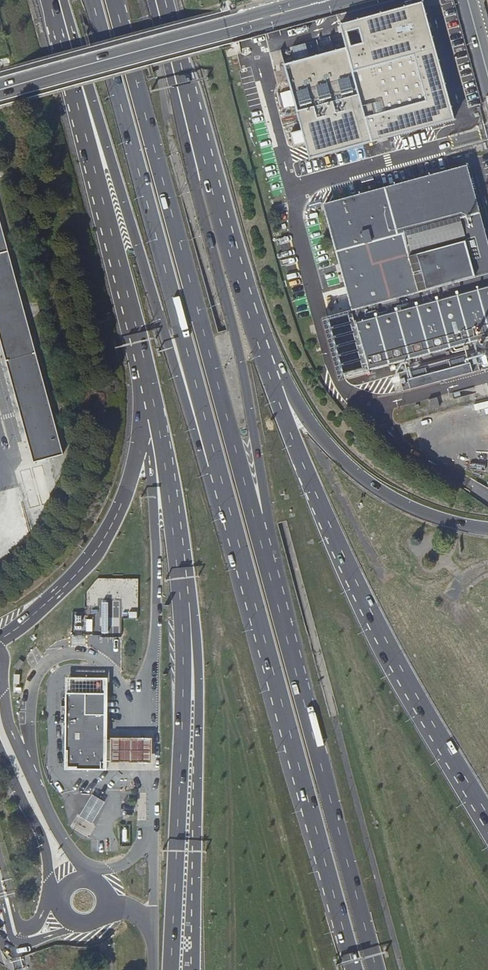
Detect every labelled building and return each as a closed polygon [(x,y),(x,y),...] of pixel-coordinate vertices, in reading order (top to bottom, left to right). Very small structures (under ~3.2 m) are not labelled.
[(421,3),(339,26),(345,49),(284,66),(301,131),(290,134),(294,146),(305,143),(309,160),(454,120),(421,3)] [(323,206),(352,310),(353,310),(355,310),(357,320),(355,321),(354,321),(356,325),(362,348),(363,351),(368,371),(475,342),(487,339),(487,248),(466,167),(323,206)] [(34,463),(49,458),(63,455),(0,223),(0,338),(34,463)] [(352,350),(362,348),(356,325),(346,328),(352,350)] [(475,342),(478,352),(487,349),(487,339),(475,342)] [(368,371),(363,351),(349,355),(354,375),(368,371)] [(403,372),(398,373),(403,392),(408,390),(471,373),(480,371),(475,353),(405,371),(403,372)] [(437,398),(428,400),(431,410),(439,408),(437,398)] [(24,664),(19,660),(14,667),(19,671),(24,664)] [(107,679),(65,678),(65,686),(64,693),(63,770),(106,771),(106,762),(109,762),(109,740),(106,740),(107,694),(107,686),(107,679)] [(130,739),(110,738),(109,740),(109,762),(109,763),(130,763),(150,764),(151,739),(130,739)] [(83,812),(80,817),(92,824),(95,819),(98,813),(101,808),(104,803),(102,801),(92,796),(89,801),(86,806),(83,812)]
